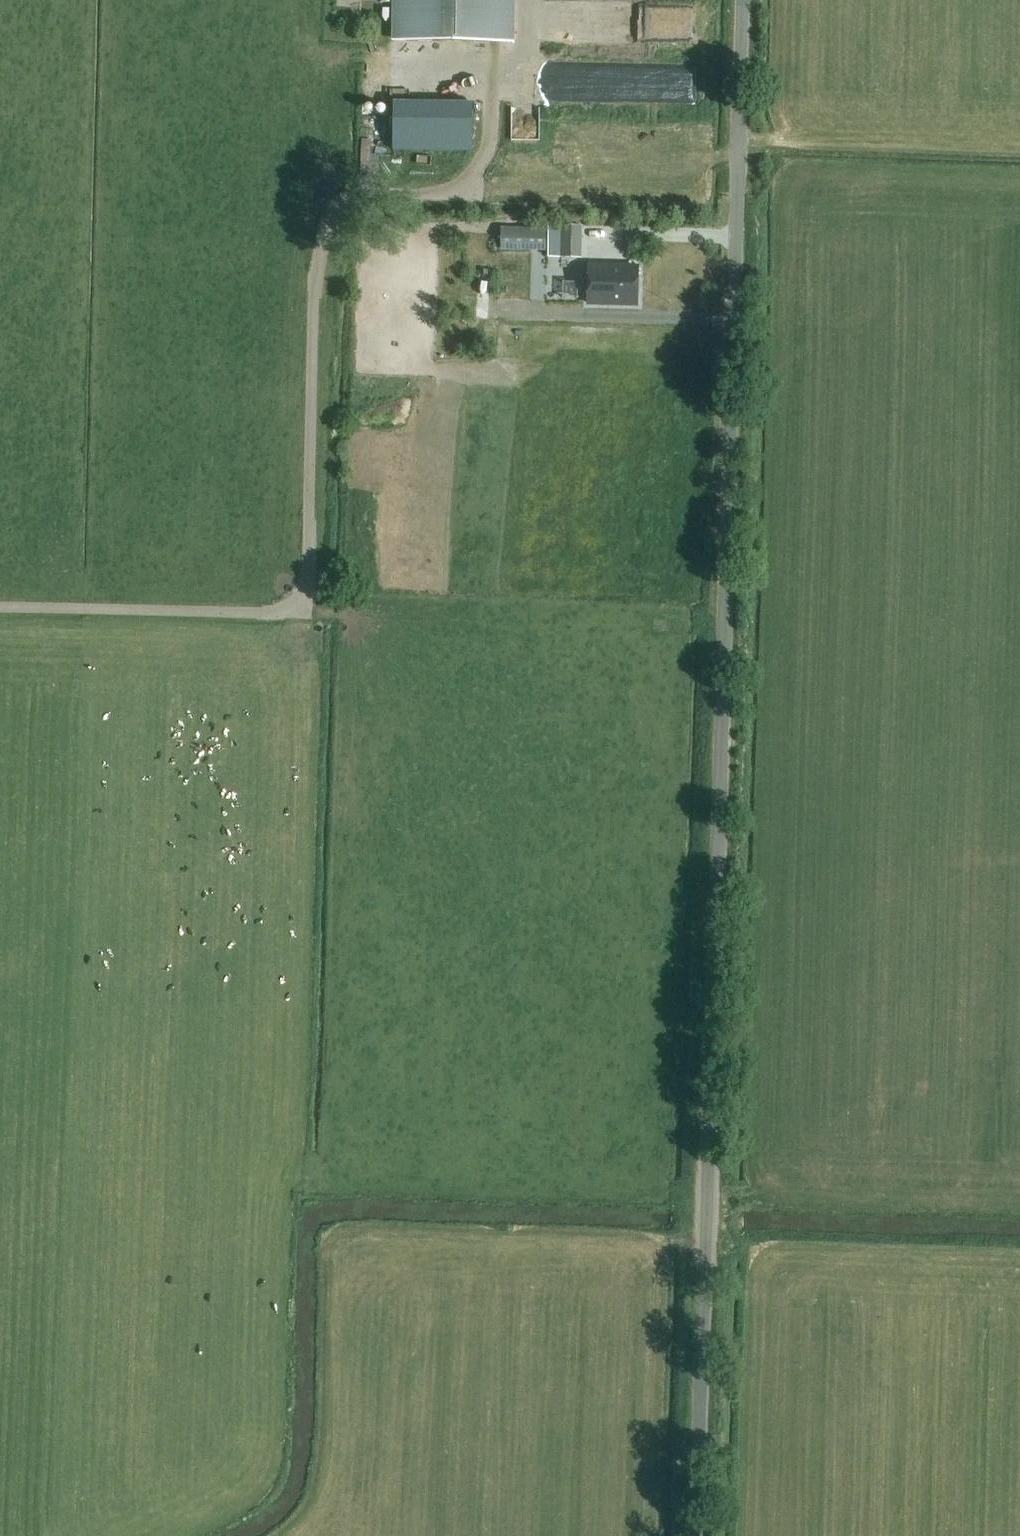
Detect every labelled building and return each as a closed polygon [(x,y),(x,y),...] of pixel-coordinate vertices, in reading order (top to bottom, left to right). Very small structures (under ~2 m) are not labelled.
[(392,41),(512,43),(513,0),(392,0),(392,41)] [(545,259),(580,259),(580,227),(545,227),(545,259)] [(499,229),(499,252),(545,253),(545,230),(499,229)] [(588,304),(637,305),(638,268),(589,266),(588,304)]
